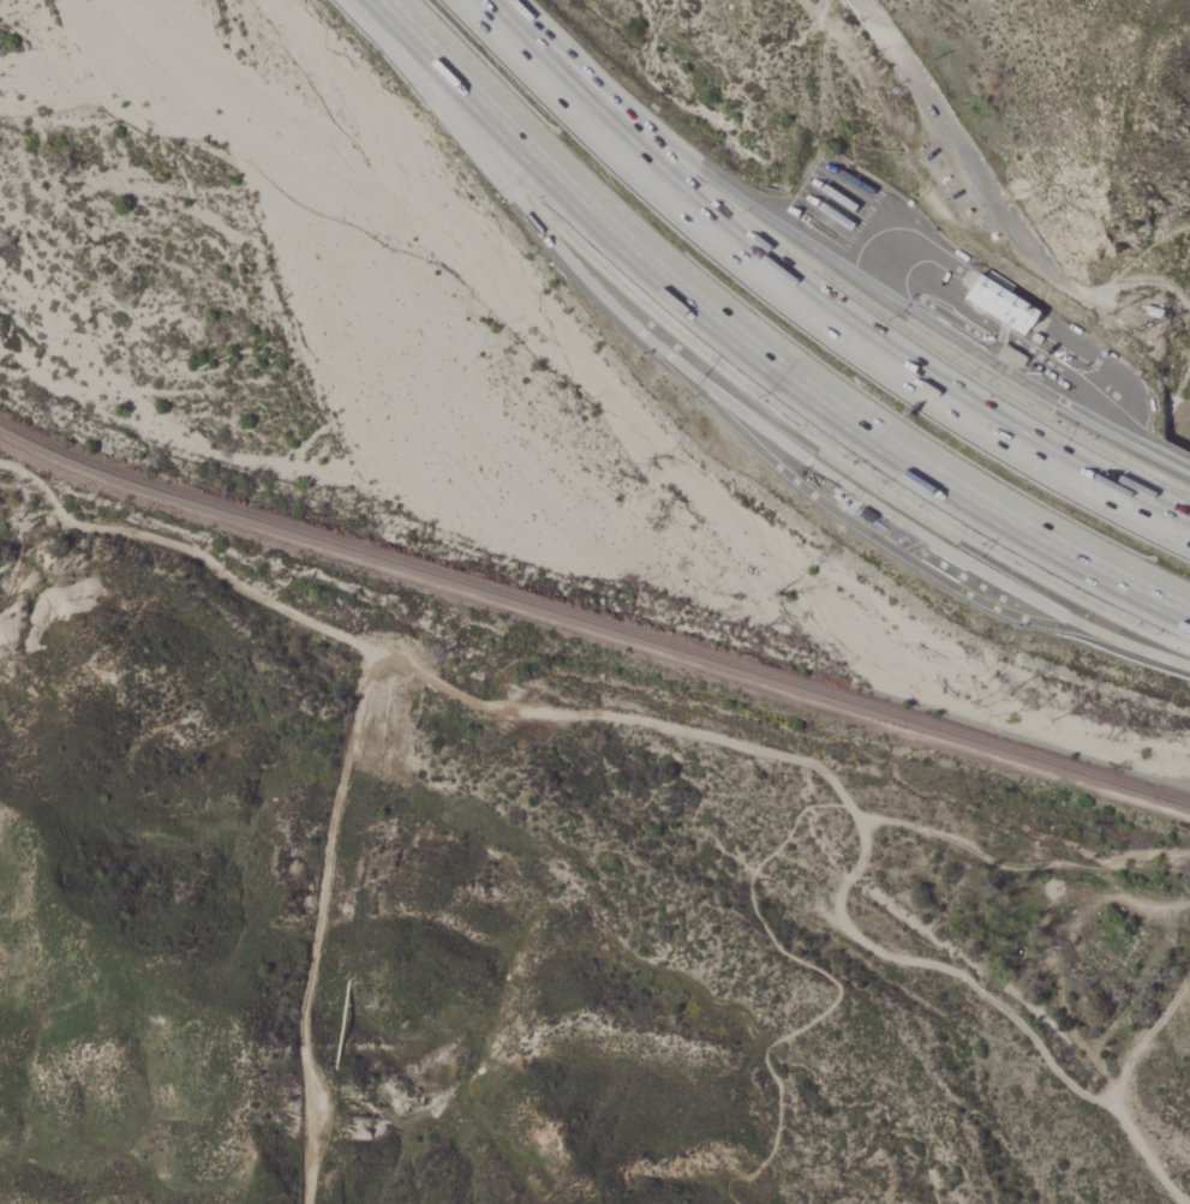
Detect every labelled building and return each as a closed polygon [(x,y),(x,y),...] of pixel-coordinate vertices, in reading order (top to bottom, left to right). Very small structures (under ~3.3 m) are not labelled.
[(967,299),(977,281),(982,274),(1040,312),(1036,318),(1024,336),(967,299)]
